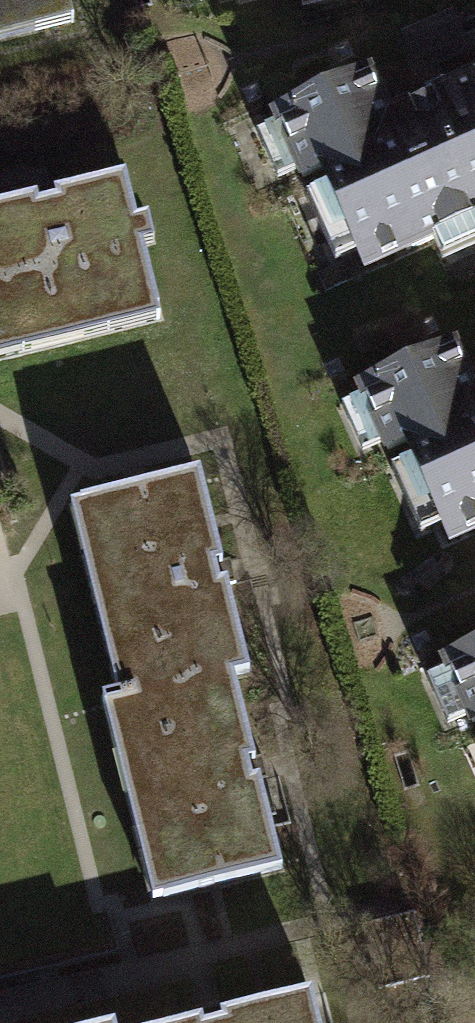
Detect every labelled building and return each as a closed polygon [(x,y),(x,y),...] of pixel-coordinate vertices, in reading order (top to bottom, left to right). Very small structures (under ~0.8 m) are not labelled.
[(69,0),(0,0),(0,26),(71,8),(69,0)] [(385,114),(360,62),(266,105),(342,270),(474,208),(474,73),(385,114)] [(112,164),(26,186),(0,193),(0,343),(148,304),(112,164)] [(460,376),(440,328),(335,372),(408,541),(474,512),(474,370),(460,376)] [(64,490),(111,684),(220,657),(236,654),(213,559),(189,460),(64,490)] [(439,634),(474,720),(474,619),(439,634)] [(244,753),(220,657),(111,684),(99,687),(147,886),(269,856),(244,753)] [(126,1022),(311,1022),(299,978),(200,1004),(126,1022)] [(99,1009),(45,1022),(103,1022),(99,1009)]
